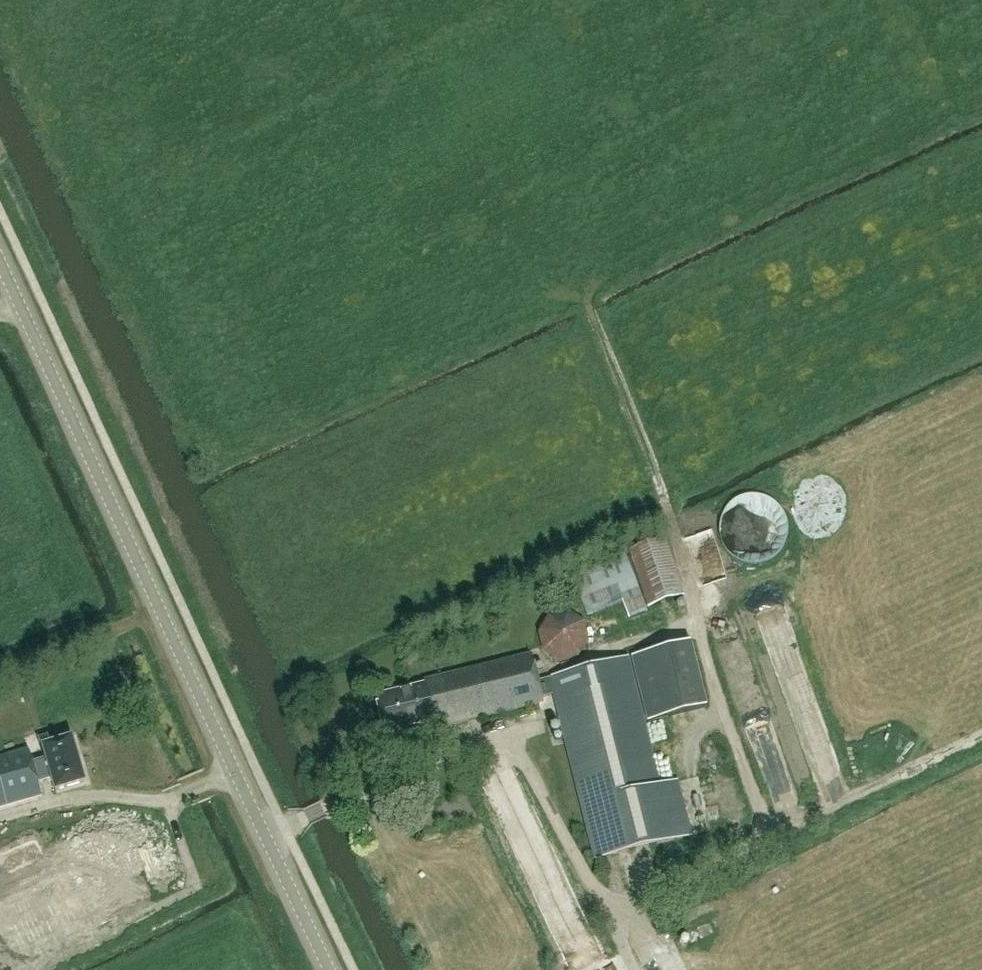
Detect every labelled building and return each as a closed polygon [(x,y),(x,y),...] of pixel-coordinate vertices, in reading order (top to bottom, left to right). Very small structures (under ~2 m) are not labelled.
[(715,528),(701,529),(703,547),(717,545),(715,528)] [(684,597),(665,539),(628,551),(647,609),(684,597)] [(646,613),(628,565),(624,554),(611,559),(570,574),(587,618),(622,605),(627,620),(646,613)] [(772,606),(779,635),(800,630),(792,600),(772,606)] [(424,684),(374,696),(384,738),(434,726),(435,729),(538,704),(542,698),(542,697),(553,694),(567,750),(581,806),(595,860),(690,836),(676,781),(659,786),(642,717),(705,701),(691,643),(538,681),(532,659),(526,655),(423,680),(424,684)] [(764,730),(769,760),(791,756),(786,727),(764,730)] [(42,747),(29,751),(28,749),(0,757),(0,806),(41,795),(37,779),(50,775),(55,791),(84,782),(71,738),(42,747)] [(0,904),(0,969),(4,969),(118,915),(92,860),(0,904)]
